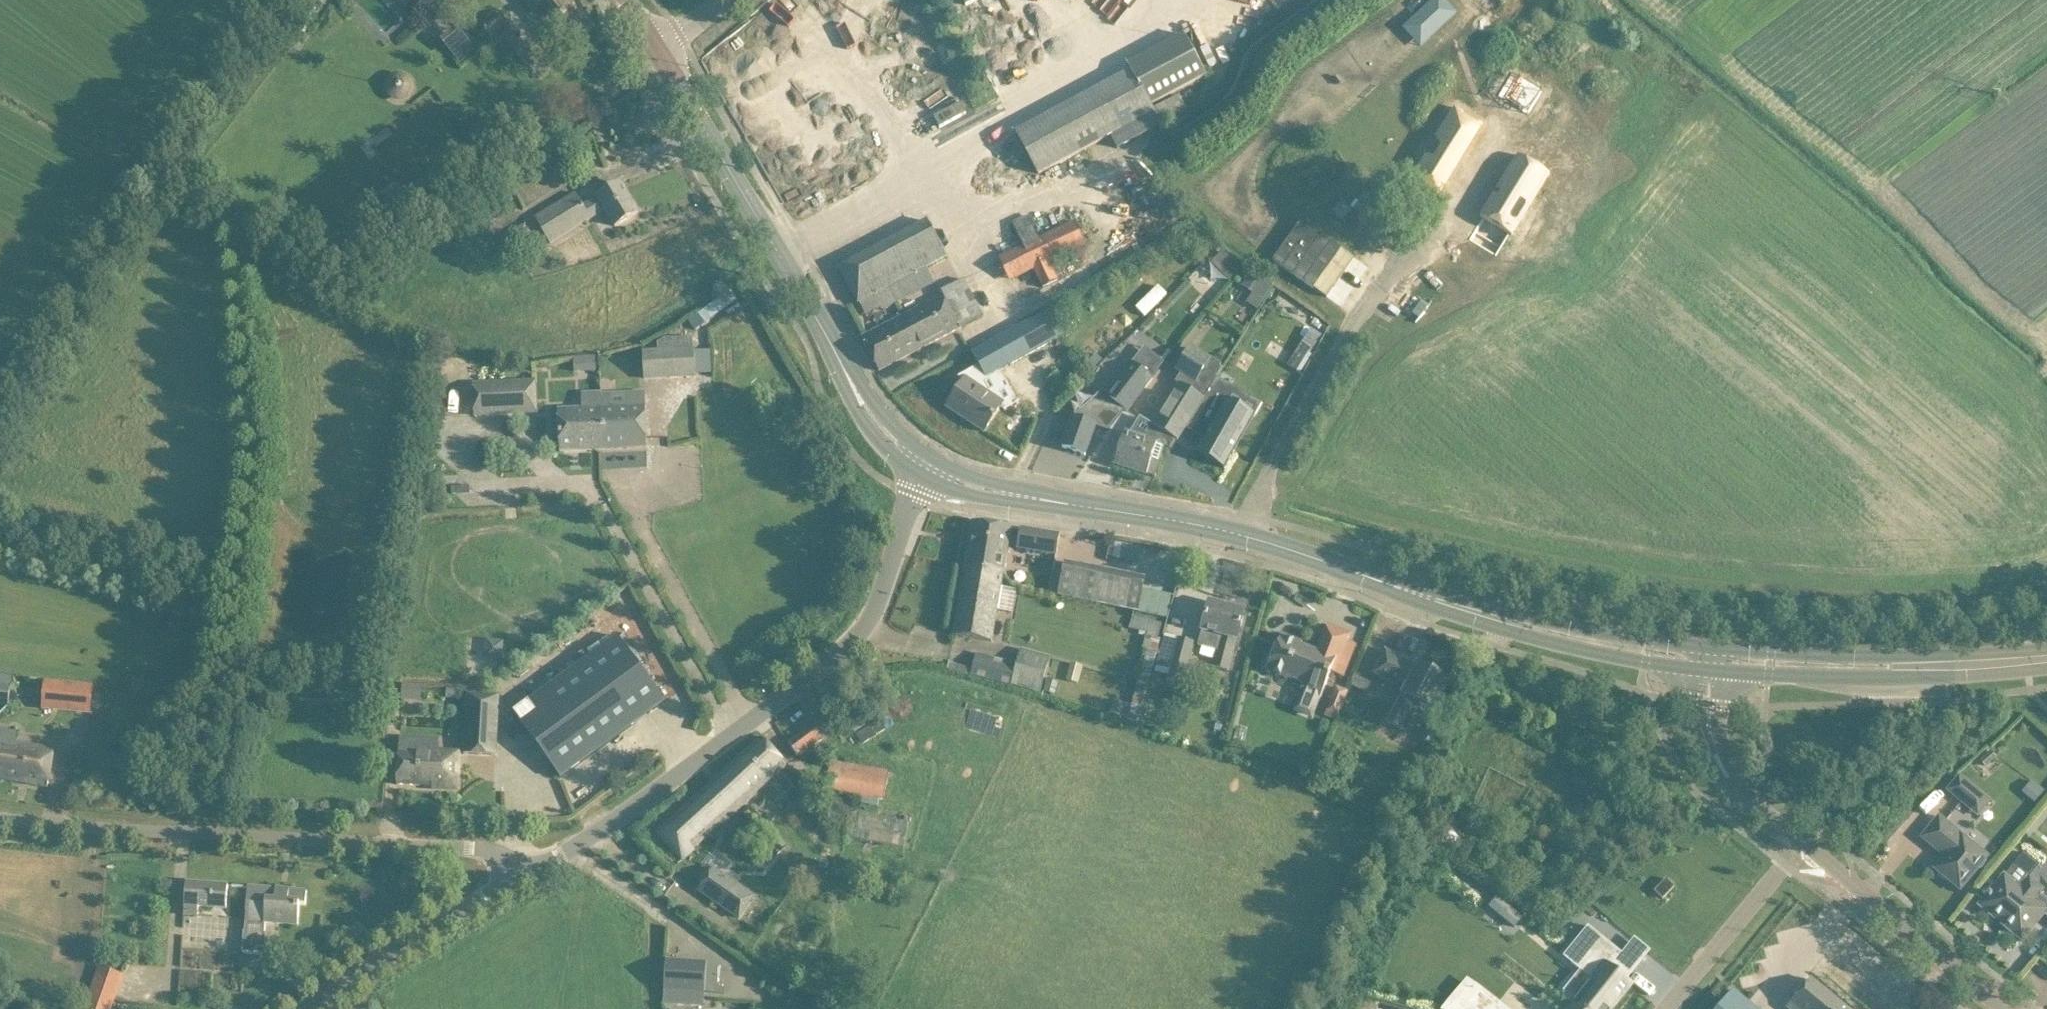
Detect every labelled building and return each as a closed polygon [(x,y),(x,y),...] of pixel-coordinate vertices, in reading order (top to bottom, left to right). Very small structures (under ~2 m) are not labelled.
[(480,26),(493,39),(506,26),(492,13),(480,26)] [(440,39),(458,63),(475,50),(457,26),(440,39)] [(1014,131),(1038,175),(1111,136),(1118,148),(1187,110),(1179,95),(1153,109),(1151,105),(1206,75),(1183,32),(1126,63),(1129,69),(1014,131)] [(1512,72),(1497,96),(1528,115),(1543,91),(1512,72)] [(1438,137),(1437,138),(1448,157),(1457,163),(1457,162),(1479,126),(1481,126),(1482,125),(1455,109),(1454,110),(1455,111),(1439,137),(1438,137)] [(1426,156),(1411,180),(1438,196),(1439,195),(1437,193),(1450,172),(1451,172),(1451,171),(1427,156),(1426,156)] [(1482,215),(1481,216),(1512,235),(1513,233),(1511,232),(1539,187),(1512,170),(1499,191),(1505,194),(1501,200),(1496,196),(1484,216),(1482,215)] [(576,193),(534,218),(550,244),(605,210),(615,227),(638,213),(620,183),(583,206),(576,193)] [(388,202),(397,215),(407,208),(398,195),(388,202)] [(1058,280),(1050,261),(1085,244),(1074,220),(1036,237),(1026,216),(1012,223),(1022,245),(997,257),(1009,281),(1033,269),(1042,287),(1058,280)] [(1276,261),(1323,287),(1347,243),(1301,217),(1276,261)] [(860,303),(866,314),(911,290),(905,279),(947,257),(928,222),(839,268),(858,304),(860,303)] [(498,240),(510,257),(537,243),(526,223),(505,234),(506,235),(498,240)] [(1222,253),(1211,264),(1229,281),(1240,270),(1222,253)] [(1260,309),(1274,284),(1262,277),(1248,303),(1260,309)] [(943,296),(903,316),(921,350),(962,328),(961,326),(983,315),(964,278),(940,290),(943,296)] [(705,309),(712,318),(737,301),(731,291),(705,309)] [(964,381),(947,407),(985,432),(1005,401),(999,391),(1003,389),(994,374),(1063,336),(1054,319),(1049,311),(972,354),(979,366),(958,377),(964,381)] [(921,350),(903,316),(862,338),(879,371),(921,350)] [(643,352),(644,379),(696,376),(695,350),(692,350),(692,336),(663,337),(657,342),(658,352),(643,352)] [(1300,344),(1287,365),(1298,372),(1311,351),(1300,344)] [(1096,354),(1087,363),(1093,369),(1102,360),(1096,354)] [(1069,429),(1062,448),(1085,455),(1095,427),(1102,429),(1108,431),(1124,409),(1128,412),(1140,397),(1154,380),(1151,378),(1164,362),(1154,355),(1141,370),(1134,364),(1108,397),(1102,392),(1073,418),(1072,418),(1069,429)] [(473,382),(474,415),(537,412),(536,379),(473,382)] [(1204,399),(1185,430),(1203,441),(1196,453),(1223,469),(1254,416),(1227,400),(1233,390),(1215,380),(1204,399)] [(1120,446),(1114,465),(1155,478),(1161,459),(1162,455),(1165,448),(1170,450),(1176,440),(1178,441),(1185,430),(1204,399),(1179,385),(1154,426),(1154,427),(1146,439),(1125,433),(1120,446)] [(638,393),(601,396),(604,449),(647,447),(646,407),(639,407),(638,393)] [(604,449),(601,396),(581,398),(582,409),(559,411),(561,451),(604,449)] [(973,521),(965,566),(1003,574),(1011,527),(973,521)] [(1057,556),(1060,536),(1020,529),(1017,549),(1057,556)] [(1003,574),(965,566),(954,636),(992,643),(997,611),(1012,614),(1016,591),(1001,588),(1003,574)] [(1144,585),(1065,569),(1060,595),(1138,611),(1144,585)] [(1204,630),(1200,646),(1219,650),(1214,667),(1229,671),(1237,639),(1244,611),(1209,602),(1202,630),(1204,630)] [(1139,634),(1145,636),(1142,649),(1146,650),(1131,704),(1113,699),(1110,712),(1127,717),(1126,720),(1139,723),(1160,638),(1155,637),(1156,635),(1158,635),(1161,623),(1133,616),(1129,628),(1140,631),(1139,634)] [(1347,641),(1350,634),(1327,625),(1316,651),(1301,646),(1302,643),(1282,635),(1278,644),(1275,643),(1264,671),(1288,680),(1288,678),(1303,684),(1301,690),(1321,698),(1331,672),(1344,677),(1356,645),(1347,641)] [(513,713),(561,778),(665,701),(618,637),(513,713)] [(1187,668),(1193,643),(1178,639),(1171,663),(1167,679),(1182,684),(1187,668)] [(1013,684),(1040,692),(1050,656),(1020,647),(1016,663),(977,653),(973,668),(949,662),(947,668),(1013,685),(1013,684)] [(1434,711),(1449,681),(1417,664),(1416,666),(1386,651),(1374,674),(1397,686),(1400,680),(1407,684),(1387,723),(1401,730),(1416,702),(1419,703),(1420,710),(1428,714),(1434,711)] [(525,663),(515,670),(521,678),(531,671),(525,663)] [(1066,680),(1079,684),(1083,666),(1071,663),(1066,680)] [(1044,692),(1055,695),(1059,681),(1047,678),(1044,692)] [(95,688),(83,686),(48,683),(46,709),(80,713),(92,714),(95,688)] [(264,684),(264,692),(278,692),(278,684),(264,684)] [(8,705),(10,686),(0,685),(0,704),(8,705)] [(1335,687),(1326,711),(1339,717),(1349,692),(1335,687)] [(249,693),(246,704),(257,707),(260,696),(249,693)] [(496,756),(499,696),(467,694),(464,754),(496,756)] [(845,719),(854,732),(871,720),(863,708),(845,719)] [(1432,721),(1422,739),(1436,748),(1447,730),(1432,721)] [(788,743),(798,757),(824,739),(815,725),(788,743)] [(658,832),(683,860),(786,766),(762,738),(658,832)] [(54,748),(0,739),(0,780),(48,788),(54,748)] [(457,790),(459,752),(434,751),(434,753),(399,751),(397,785),(433,787),(432,789),(457,790)] [(1991,751),(1980,761),(1986,767),(1997,758),(1991,751)] [(826,786),(884,797),(889,774),(830,763),(826,786)] [(1949,791),(1961,802),(1973,788),(1960,777),(1959,779),(1958,778),(1949,789),(1950,790),(1949,791)] [(1961,802),(1972,810),(1983,796),(1973,788),(1961,802)] [(856,838),(906,847),(911,820),(861,811),(856,838)] [(1957,833),(1958,832),(1939,816),(1922,838),(1940,853),(1942,851),(1947,855),(1935,869),(1937,872),(1938,875),(1944,880),(1947,880),(1960,891),(1978,870),(1981,869),(1986,863),(1986,860),(1988,857),(1963,836),(1961,837),(1957,833)] [(2022,941),(2044,915),(2046,917),(2046,900),(2040,894),(2044,890),(2030,878),(2027,882),(2010,868),(1979,906),(2022,941)] [(754,897),(714,869),(699,890),(739,918),(754,897)] [(1654,891),(1663,900),(1675,887),(1666,879),(1654,891)] [(186,883),(184,914),(198,915),(199,907),(227,909),(228,886),(186,883)] [(244,951),(264,952),(266,923),(298,925),(300,905),(306,905),(307,891),(248,887),(244,951)] [(1497,898),(1489,907),(1514,927),(1522,918),(1497,898)] [(1568,1008),(1611,1008),(1630,986),(1625,982),(1610,969),(1622,954),(1588,926),(1575,942),(1576,942),(1564,957),(1571,963),(1580,970),(1592,980),(1574,1002),(1572,1004),(1568,1008)] [(665,981),(663,1005),(701,1007),(703,1007),(704,992),(724,994),(724,987),(716,986),(718,964),(666,961),(665,981)] [(122,974),(100,966),(84,1008),(110,1008),(122,974)] [(1810,979),(1787,1008),(1788,1008),(1846,1008),(1810,979)] [(1718,1008),(1756,1008),(1733,991),(1718,1008)]
